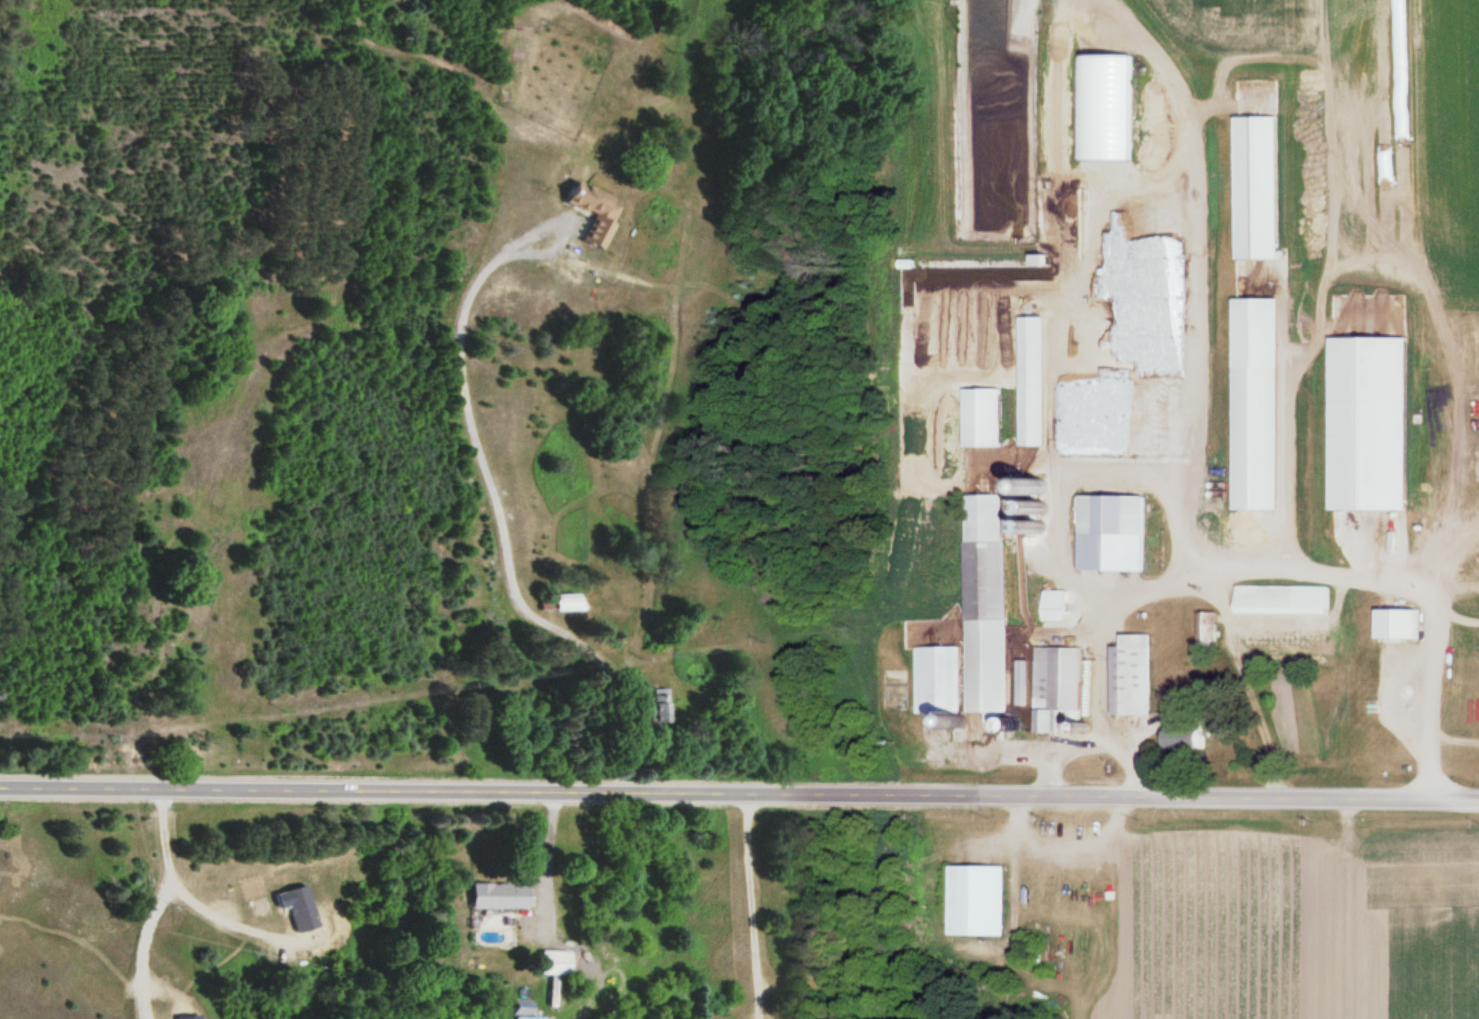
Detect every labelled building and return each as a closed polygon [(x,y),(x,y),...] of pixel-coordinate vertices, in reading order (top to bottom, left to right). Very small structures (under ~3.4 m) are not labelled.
[(593,252),(608,226),(603,223),(612,207),(563,179),(552,199),(586,218),(573,241),(593,252)] [(1227,511),(1272,511),(1272,366),(1227,366),(1227,511)] [(959,388),(960,448),(992,447),(990,388),(959,388)] [(963,712),(1004,712),(1001,494),(961,495),(963,712)] [(1140,571),(1141,496),(1074,495),(1073,570),(1140,571)] [(1324,613),(1324,586),(1230,586),(1230,613),(1324,613)] [(567,595),(541,595),(541,611),(567,611),(567,595)] [(1415,608),(1370,608),(1370,639),(1415,639),(1415,608)] [(1214,649),(1214,612),(1195,612),(1195,649),(1214,649)] [(1109,646),(1109,716),(1146,715),(1145,634),(1116,634),(1117,646),(1109,646)] [(956,713),(956,647),(912,647),(912,713),(956,713)] [(1032,733),(1057,733),(1057,722),(1079,722),(1079,648),(1033,647),(1032,733)] [(1160,724),(1160,749),(1203,748),(1203,723),(1160,724)] [(947,866),(947,936),(1003,936),(1003,866),(947,866)] [(519,883),(462,883),(462,908),(519,908),(519,883)]
